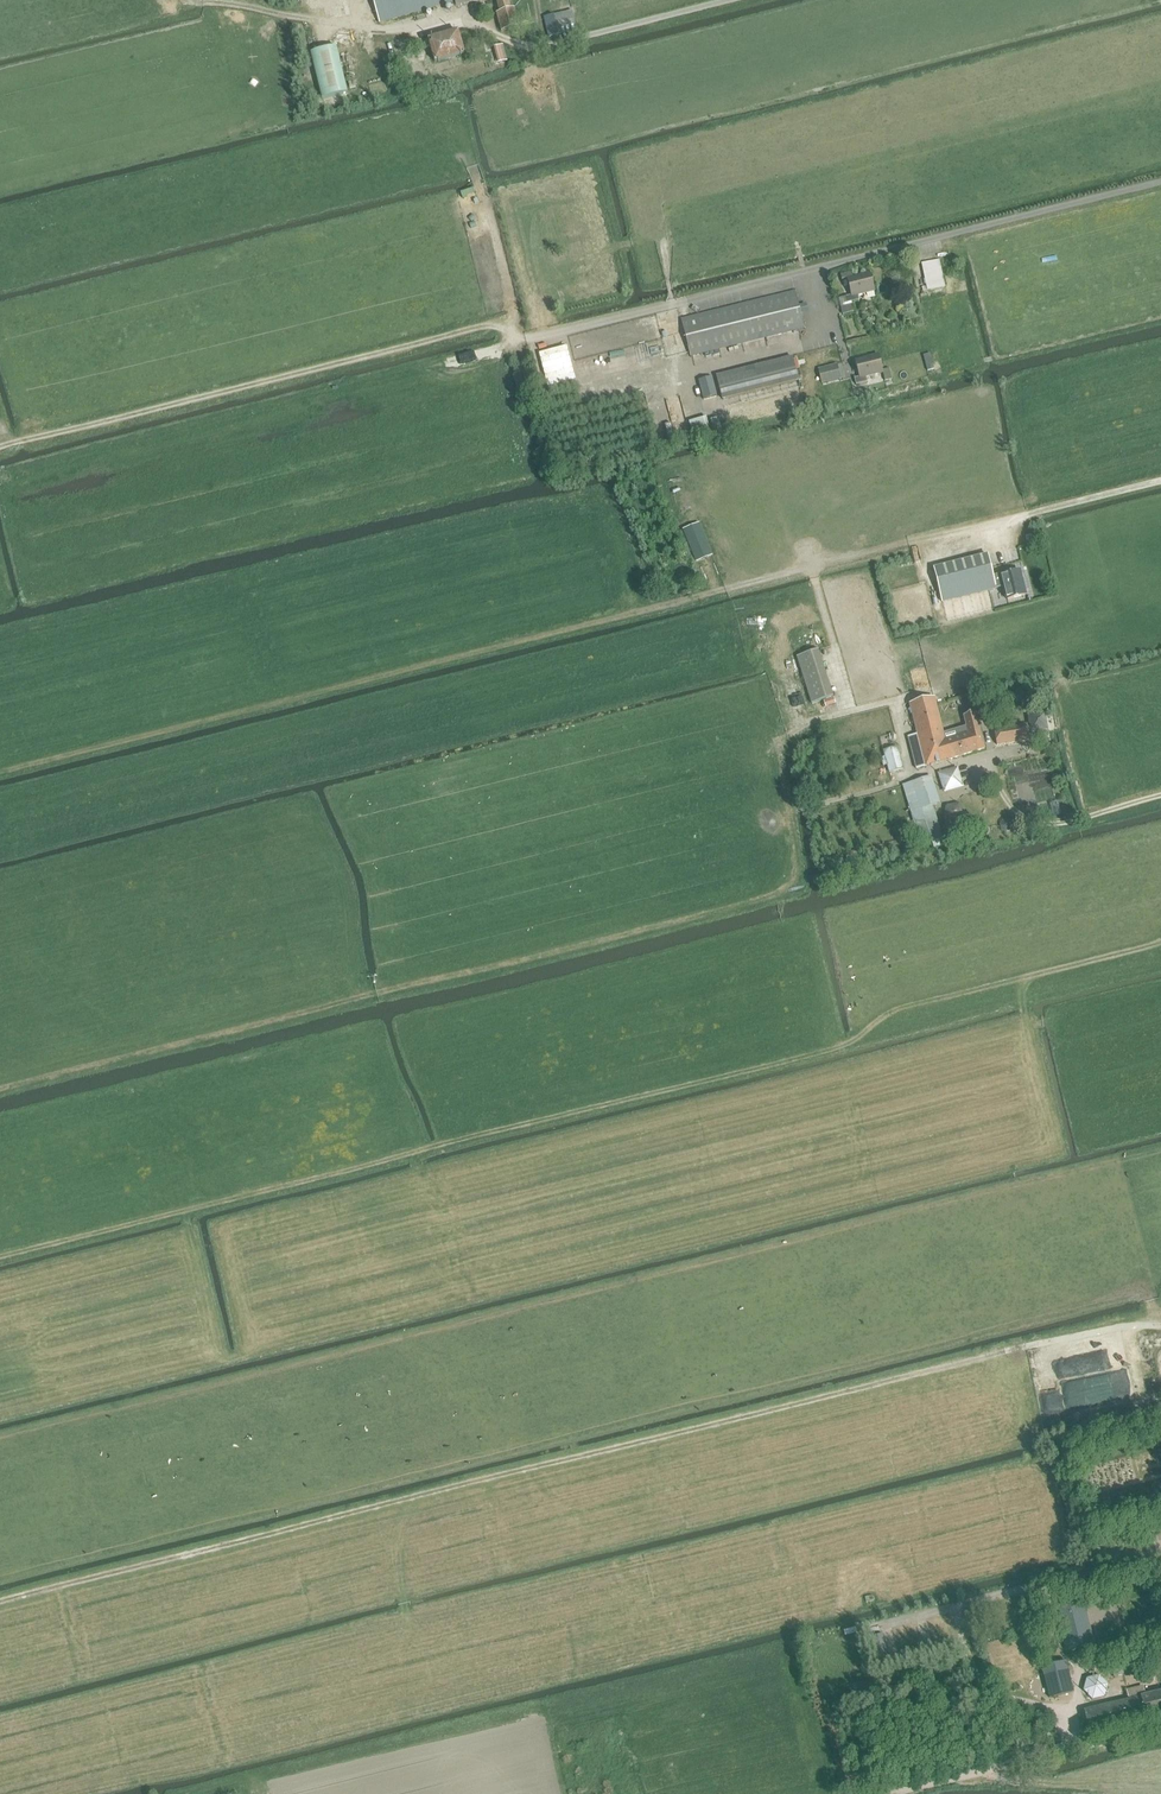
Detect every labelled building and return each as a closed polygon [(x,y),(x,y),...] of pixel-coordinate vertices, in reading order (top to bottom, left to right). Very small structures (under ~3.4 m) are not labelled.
[(485,0),(374,0),(381,24),(456,3),(457,8),(485,0)] [(519,27),(515,11),(511,12),(508,0),(504,0),(498,2),(501,14),(498,15),(503,32),(519,27)] [(559,36),(577,31),(572,11),(554,15),(554,16),(545,19),(550,38),(559,36)] [(336,46),(311,53),(323,99),(348,93),(336,46)] [(945,288),(939,260),(922,264),(928,291),(945,288)] [(847,280),(847,281),(851,297),(839,300),(840,306),(859,301),(858,297),(875,292),(871,275),(853,279),(851,273),(840,275),(842,282),(847,280)] [(690,356),(804,328),(796,293),(681,321),(690,356)] [(934,370),(929,354),(924,356),(929,371),(934,370)] [(861,379),(855,380),(857,385),(868,383),(867,378),(883,374),(885,381),(892,380),(889,369),(883,370),(879,356),(856,362),(861,379)] [(724,401),(798,382),(792,358),(718,377),(724,401)] [(823,385),(841,380),(838,365),(820,370),(823,385)] [(638,435),(632,414),(619,417),(624,438),(638,435)] [(706,417),(690,422),(694,437),(710,432),(706,417)] [(711,421),(713,428),(720,427),(718,419),(711,421)] [(697,562),(712,556),(699,525),(684,530),(697,562)] [(942,603),(995,590),(992,579),(987,557),(934,571),(942,603)] [(1000,577),(992,579),(995,590),(996,590),(996,589),(1004,587),(1007,602),(1025,597),(1019,573),(1000,577)] [(796,658),(811,705),(832,698),(817,651),(796,658)] [(835,704),(834,699),(823,702),(825,707),(835,704)] [(918,736),(907,739),(916,770),(984,749),(975,714),(964,717),(967,727),(943,734),(933,699),(909,706),(918,736)] [(1007,699),(987,703),(990,715),(1010,711),(1007,699)] [(1027,724),(994,729),(996,744),(1030,740),(1029,732),(1030,732),(1030,733),(1048,731),(1046,713),(1028,716),(1029,727),(1028,727),(1027,724)] [(904,769),(898,747),(883,751),(889,773),(904,769)] [(944,794),(964,787),(958,767),(938,774),(944,794)] [(902,786),(910,813),(920,847),(943,840),(933,806),(936,805),(928,778),(902,786)] [(1058,801),(1050,804),(1054,817),(1062,815),(1058,801)] [(945,806),(944,819),(945,821),(955,826),(959,825),(967,817),(967,814),(961,804),(959,803),(947,805),(945,806)] [(1001,825),(1001,826),(1001,827),(1001,828),(1002,829),(1002,830),(1003,830),(1004,831),(1005,831),(1006,831),(1007,831),(1008,831),(1009,831),(1010,830),(1011,830),(1011,829),(1012,829),(1012,828),(1012,827),(1012,826),(1012,825),(1012,824),(1012,823),(1012,822),(1011,822),(1011,821),(1010,821),(1009,820),(1008,820),(1007,820),(1006,820),(1005,820),(1004,820),(1003,821),(1002,821),(1002,822),(1001,823),(1001,824),(1001,825)] [(1091,1587),(1106,1584),(1102,1568),(1087,1571),(1091,1587)] [(1067,1652),(1094,1646),(1083,1601),(1056,1607),(1067,1652)] [(882,1635),(872,1638),(879,1666),(890,1663),(882,1635)] [(1115,1677),(1140,1671),(1137,1659),(1112,1665),(1115,1677)] [(1050,1699),(1073,1693),(1066,1663),(1043,1668),(1050,1699)] [(1092,1700),(1105,1697),(1108,1684),(1099,1675),(1087,1679),(1083,1691),(1092,1700)] [(1160,1717),(1160,1692),(1144,1697),(1142,1689),(1129,1692),(1131,1700),(1085,1711),(1090,1734),(1160,1717)] [(848,1751),(848,1752),(848,1753),(849,1753),(849,1754),(849,1755),(850,1755),(850,1756),(851,1756),(852,1756),(852,1757),(853,1757),(854,1757),(855,1757),(856,1757),(857,1757),(858,1757),(858,1756),(859,1756),(859,1755),(860,1755),(860,1754),(861,1753),(861,1752),(861,1751),(861,1750),(861,1749),(861,1748),(860,1748),(860,1747),(860,1746),(859,1746),(858,1745),(857,1745),(856,1744),(855,1744),(854,1744),(853,1744),(853,1745),(852,1745),(851,1745),(851,1746),(850,1746),(850,1747),(849,1747),(849,1748),(849,1749),(848,1749),(848,1750),(848,1751)]
